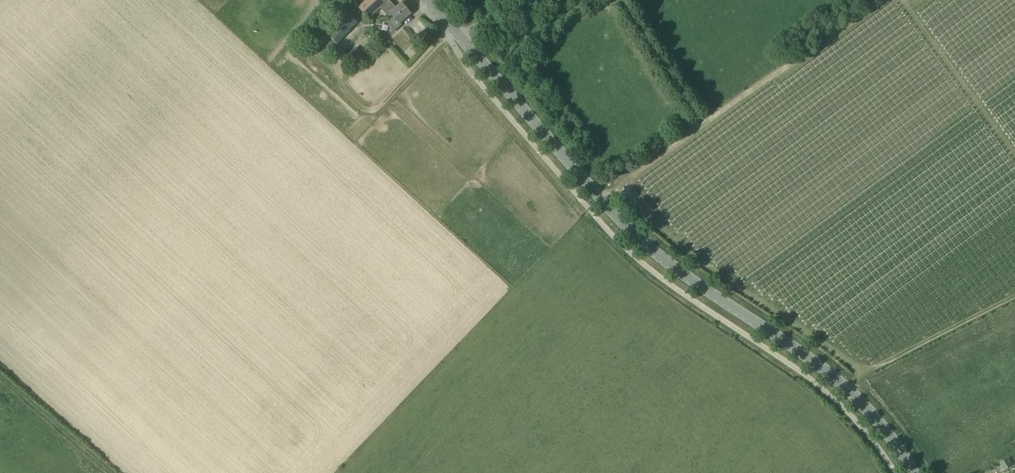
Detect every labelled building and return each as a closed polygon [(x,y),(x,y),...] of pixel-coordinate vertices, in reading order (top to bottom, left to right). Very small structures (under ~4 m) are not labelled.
[(358,7),(367,18),(383,4),(394,18),(388,22),(389,27),(393,32),(401,25),(399,24),(411,14),(401,3),(396,8),(388,0),(367,0),(358,7)] [(304,38),(310,31),(305,27),(299,34),(298,32),(290,41),(298,48),(306,39),(304,38)] [(332,54),(339,46),(337,44),(332,38),(324,47),(332,54)] [(1008,458),(997,462),(1000,471),(1012,467),(1008,458)]
